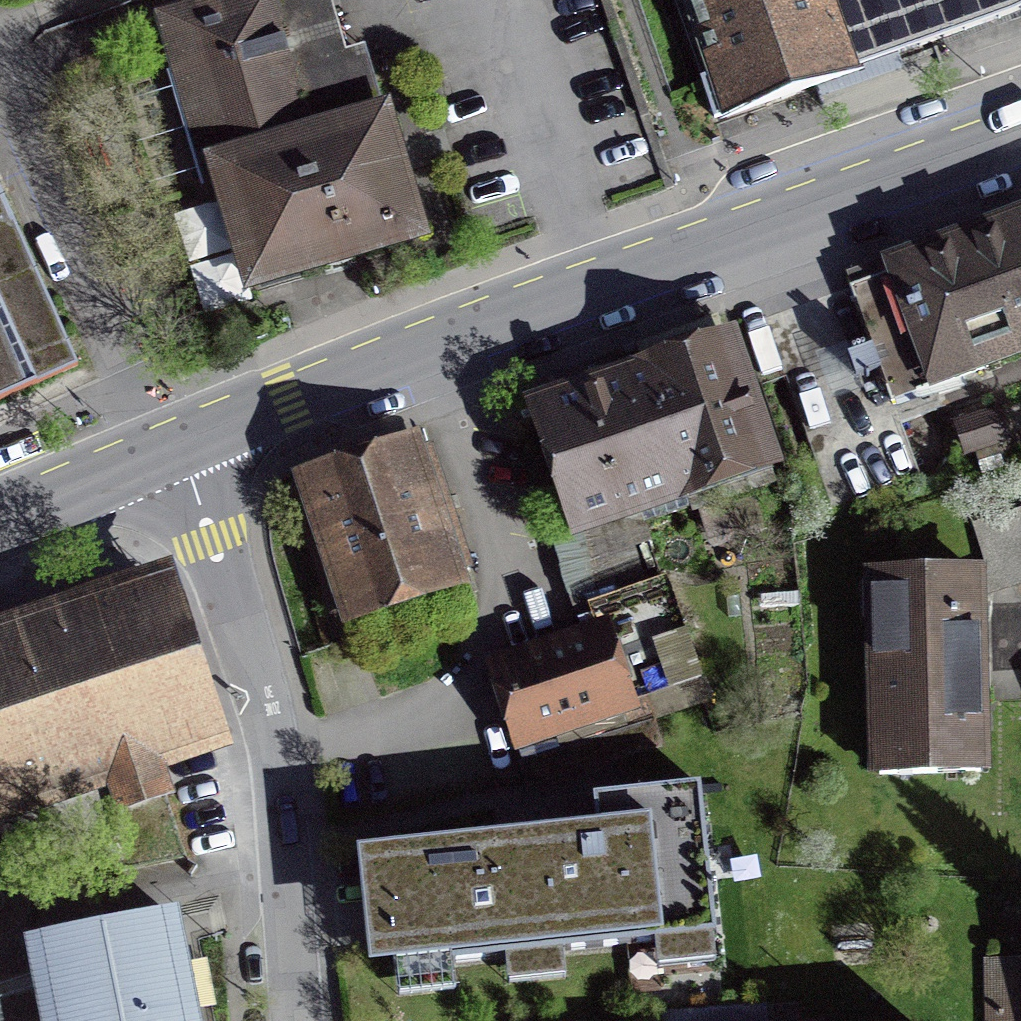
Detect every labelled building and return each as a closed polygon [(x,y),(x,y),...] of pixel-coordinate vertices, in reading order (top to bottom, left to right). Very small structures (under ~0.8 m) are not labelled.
[(160,26),(239,289),(329,262),(421,235),(368,60),(339,68),(319,0),(247,0),(160,26)] [(1020,7),(1020,0),(673,0),(715,117),(791,90),(858,65),(1020,7)] [(76,368),(0,196),(0,401),(76,368)] [(1020,355),(1020,225),(974,242),(852,287),(893,402),(1020,355)] [(728,348),(691,360),(596,391),(542,409),(578,518),(764,457),(728,348)] [(997,413),(950,432),(966,473),(1014,454),(997,413)] [(403,454),(321,483),(364,605),(446,577),(403,454)] [(975,526),(993,587),(1020,579),(1020,512),(975,526)] [(883,575),(886,773),(978,772),(976,574),(883,575)] [(0,657),(0,789),(106,754),(122,804),(165,790),(148,740),(215,718),(176,599),(0,657)] [(616,626),(484,669),(515,766),(647,723),(616,626)] [(597,829),(383,853),(397,970),(719,933),(702,786),(594,799),(597,829)] [(50,1020),(185,1020),(174,964),(181,962),(172,915),(34,941),(50,1020)] [(988,967),(991,1020),(1020,1020),(1020,965),(988,967)]
